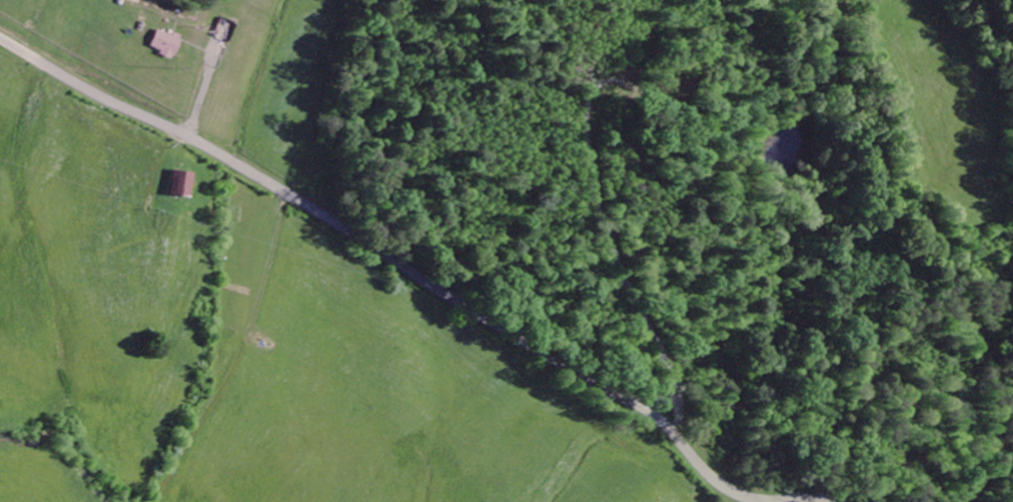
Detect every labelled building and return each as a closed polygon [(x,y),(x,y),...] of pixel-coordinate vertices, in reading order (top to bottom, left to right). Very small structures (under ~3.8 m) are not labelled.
[(182,38),(159,28),(151,46),(161,50),(159,54),(173,60),(182,38)] [(168,192),(188,196),(194,172),(173,168),(168,192)]
